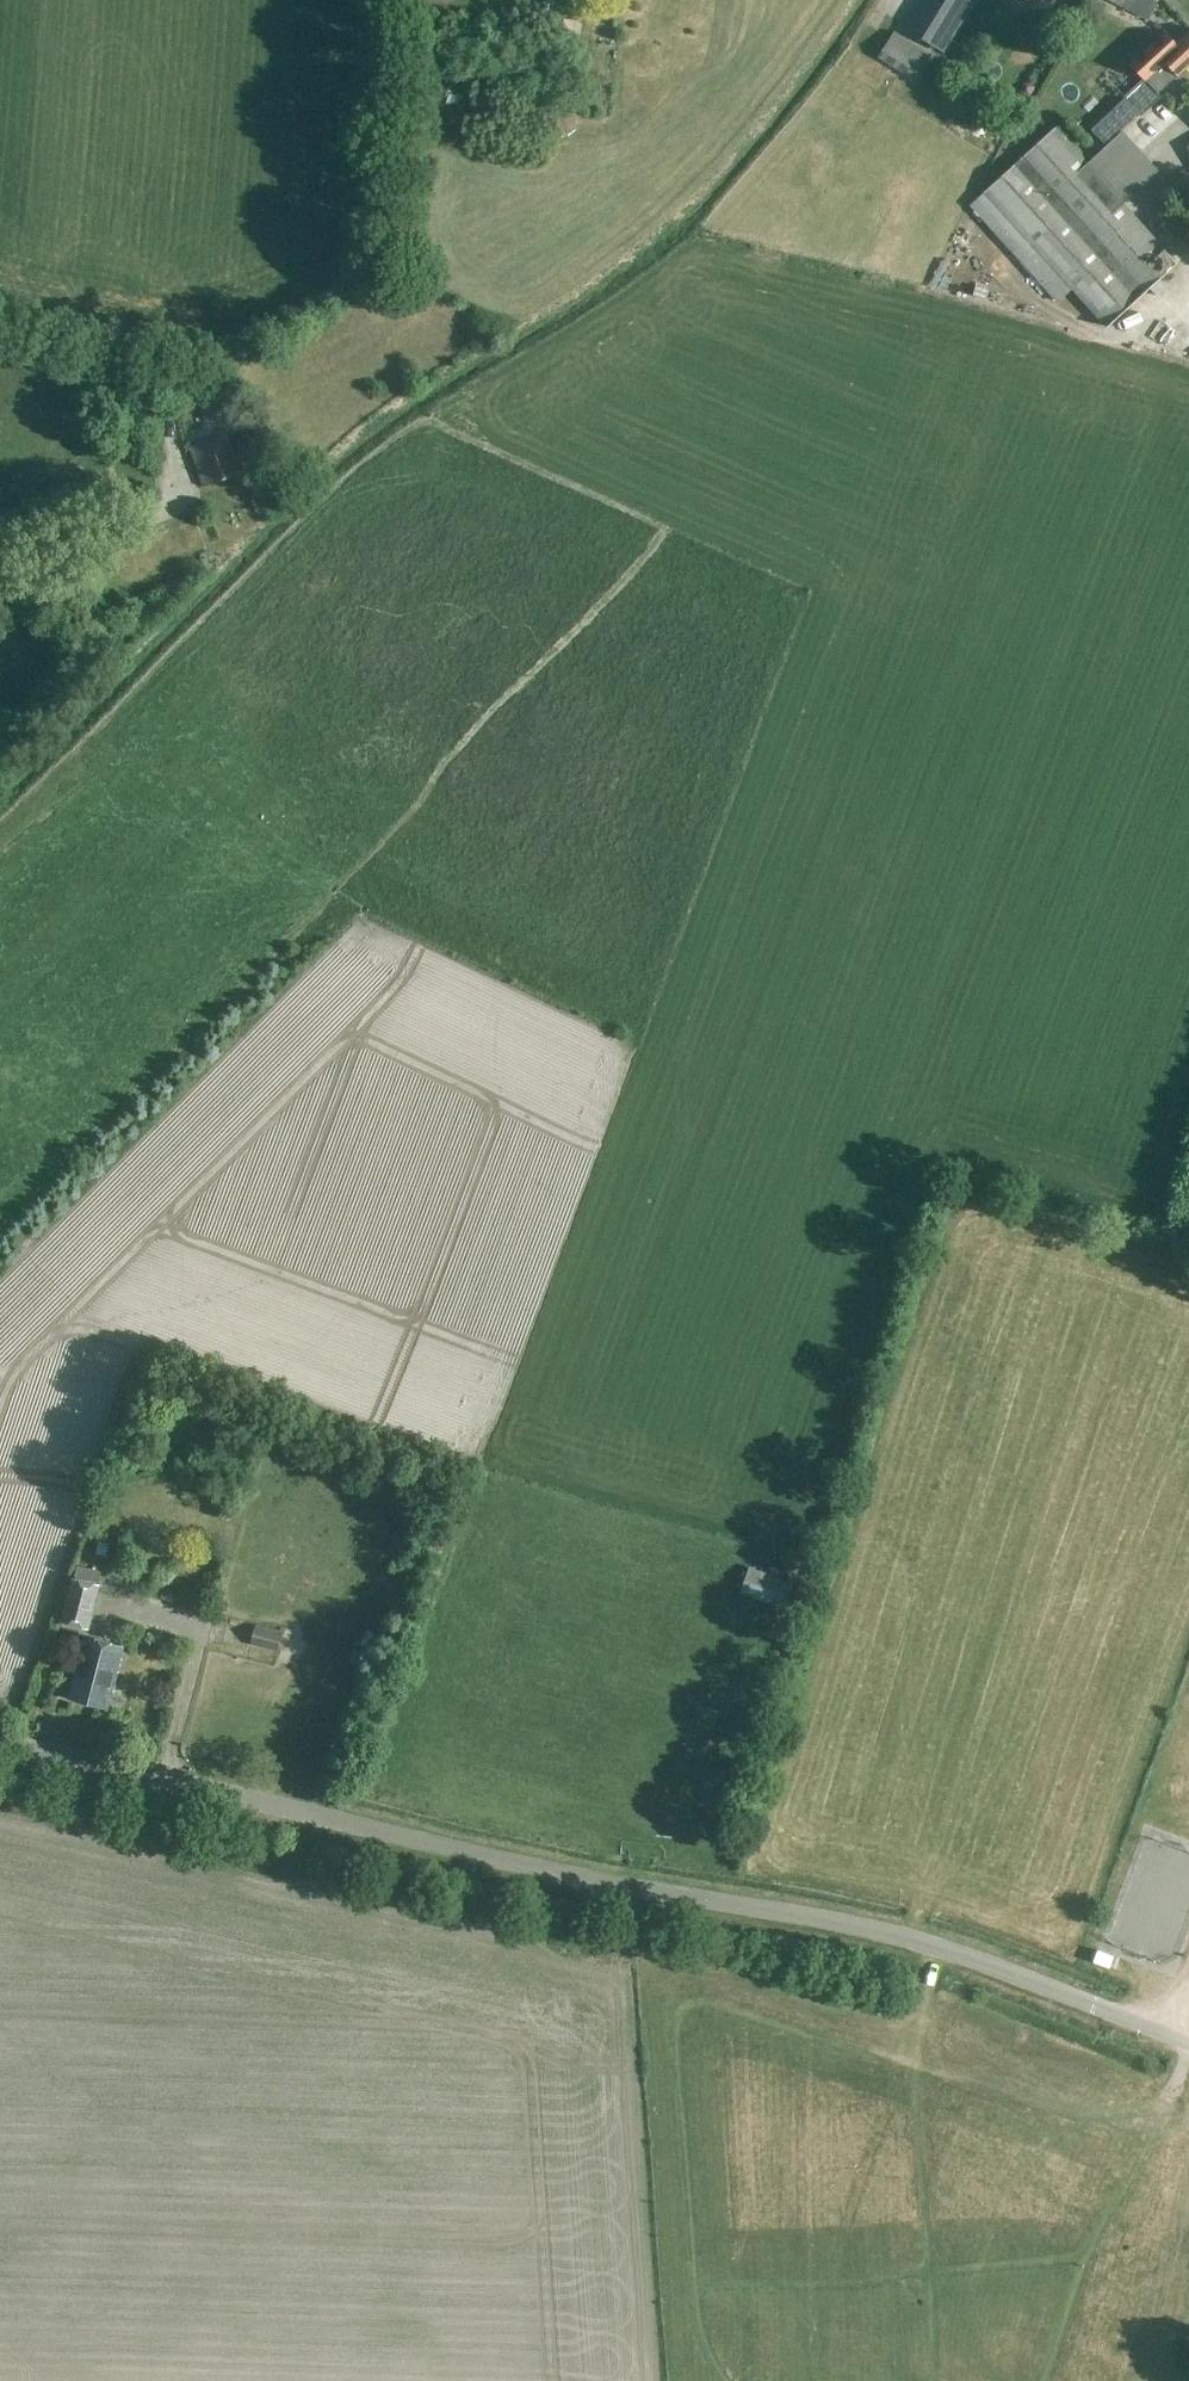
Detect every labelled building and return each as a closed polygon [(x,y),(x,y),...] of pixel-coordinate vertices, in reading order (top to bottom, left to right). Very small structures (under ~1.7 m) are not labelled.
[(906,30),(934,47),(963,0),(924,0),(906,30)] [(1148,22),(1159,0),(1105,0),(1148,22)] [(878,59),(913,80),(929,54),(894,32),(878,59)] [(1130,64),(1144,79),(1143,80),(1145,81),(1124,100),(1139,115),(1140,117),(1161,98),(1156,92),(1175,74),(1177,77),(1188,66),(1188,32),(1174,45),(1164,33),(1130,64)] [(1139,115),(1124,100),(1123,100),(1090,131),(1106,146),(1139,115)] [(1088,165),(1056,130),(971,207),(1059,303),(1073,290),(1107,327),(1177,264),(1123,205),(1158,173),(1122,134),(1088,165)] [(242,475),(226,434),(190,447),(205,488),(242,475)] [(88,1628),(99,1586),(101,1571),(78,1565),(74,1580),(64,1622),(88,1628)] [(792,1583),(749,1567),(740,1593),(784,1609),(792,1583)] [(256,1626),(251,1645),(278,1652),(283,1634),(256,1626)] [(124,1648),(85,1638),(70,1699),(108,1709),(124,1648)] [(1093,1961),(1109,1968),(1113,1957),(1113,1956),(1099,1951),(1097,1950),(1093,1961)]
